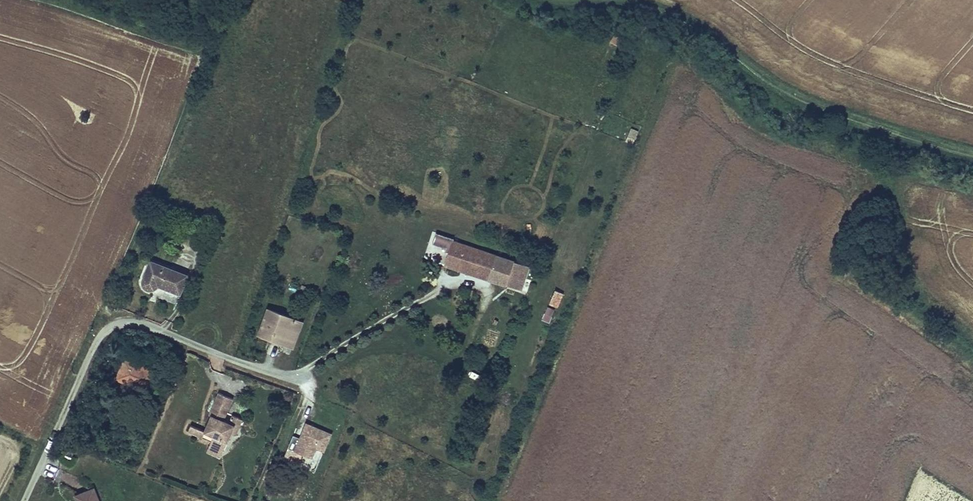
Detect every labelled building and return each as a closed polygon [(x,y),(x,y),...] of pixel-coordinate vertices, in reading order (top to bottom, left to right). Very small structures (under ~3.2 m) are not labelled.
[(632,144),(638,131),(630,127),(624,140),(632,144)] [(435,262),(456,270),(459,260),(472,265),(468,275),(486,282),(494,260),(473,252),(475,247),(467,244),(465,249),(447,242),(444,251),(439,250),(435,262)] [(189,272),(152,258),(145,277),(145,278),(145,282),(146,283),(148,286),(150,287),(153,287),(154,285),(156,283),(158,280),(163,282),(162,285),(182,293),(189,272)] [(459,260),(456,270),(468,275),(472,265),(459,260)] [(524,272),(494,260),(486,282),(502,288),(504,283),(518,288),(524,272)] [(557,308),(563,293),(554,290),(548,304),(557,308)] [(542,320),(550,323),(554,308),(545,306),(542,320)] [(301,324),(266,312),(258,338),(269,341),(270,337),(287,342),(285,348),(292,351),(301,324)] [(169,359),(157,353),(151,366),(164,372),(169,359)] [(147,372),(119,359),(110,379),(137,392),(147,372)] [(468,367),(464,372),(474,378),(478,372),(468,367)] [(225,428),(228,421),(233,423),(236,414),(226,410),(223,417),(215,413),(218,407),(221,408),(227,393),(212,387),(203,410),(205,410),(198,426),(207,430),(204,436),(203,440),(217,446),(225,428)] [(204,436),(207,430),(198,426),(183,420),(180,426),(204,436)] [(230,430),(233,423),(228,421),(225,428),(230,430)] [(286,450),(313,458),(315,449),(325,452),(331,432),(303,424),(299,438),(291,436),(286,450)] [(217,446),(203,440),(199,448),(214,454),(217,446)] [(86,487),(68,494),(71,500),(92,500),(86,487)]
